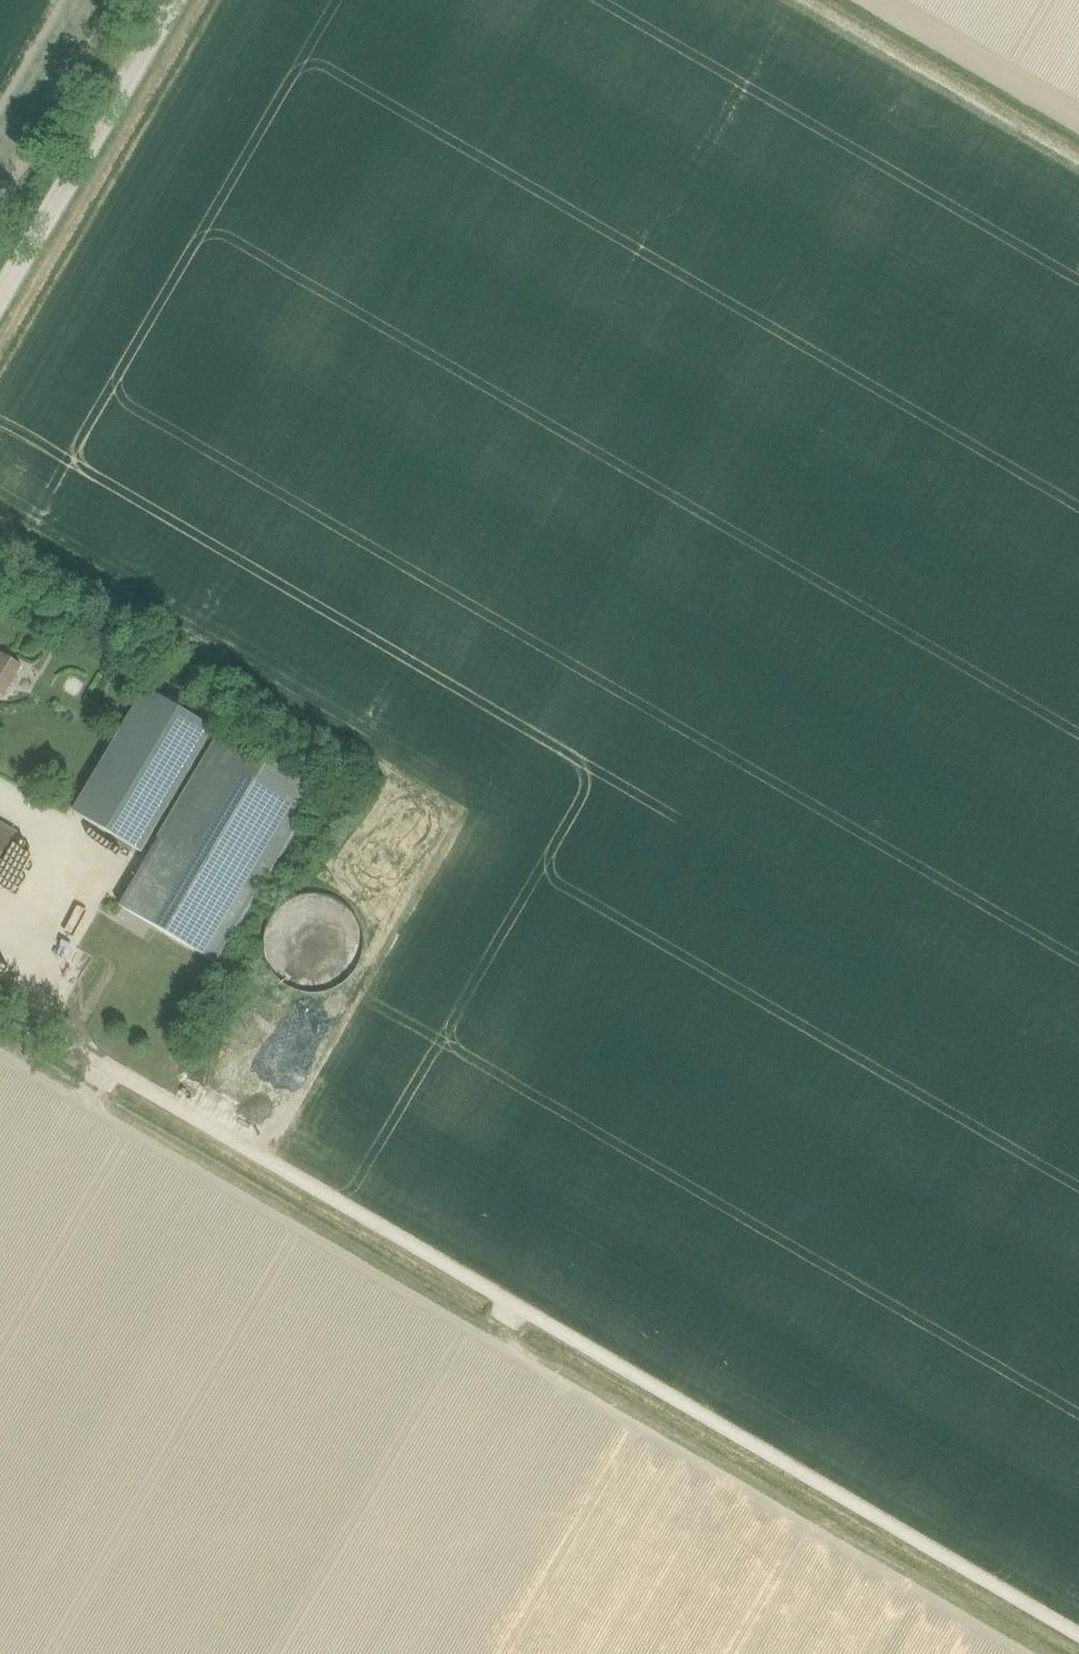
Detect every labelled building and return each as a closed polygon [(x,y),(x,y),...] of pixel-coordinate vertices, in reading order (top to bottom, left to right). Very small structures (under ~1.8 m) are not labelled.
[(2,695),(20,664),(1,653),(0,655),(0,694),(2,695)] [(145,687),(72,811),(140,850),(213,726),(180,707),(186,697),(167,686),(161,696),(145,687)] [(315,790),(218,734),(119,904),(216,960),(315,790)] [(15,831),(0,823),(0,856),(15,831)] [(324,895),(312,893),(301,895),(290,899),(280,906),(272,914),(266,925),(263,936),(263,948),(265,959),(270,970),(278,979),(288,987),(299,991),(312,993),(324,992),(335,988),(345,981),(354,972),(359,961),(362,949),(362,937),(359,925),(353,914),(345,905),(335,899),(324,895)] [(77,922),(89,923),(91,906),(78,905),(77,922)]
